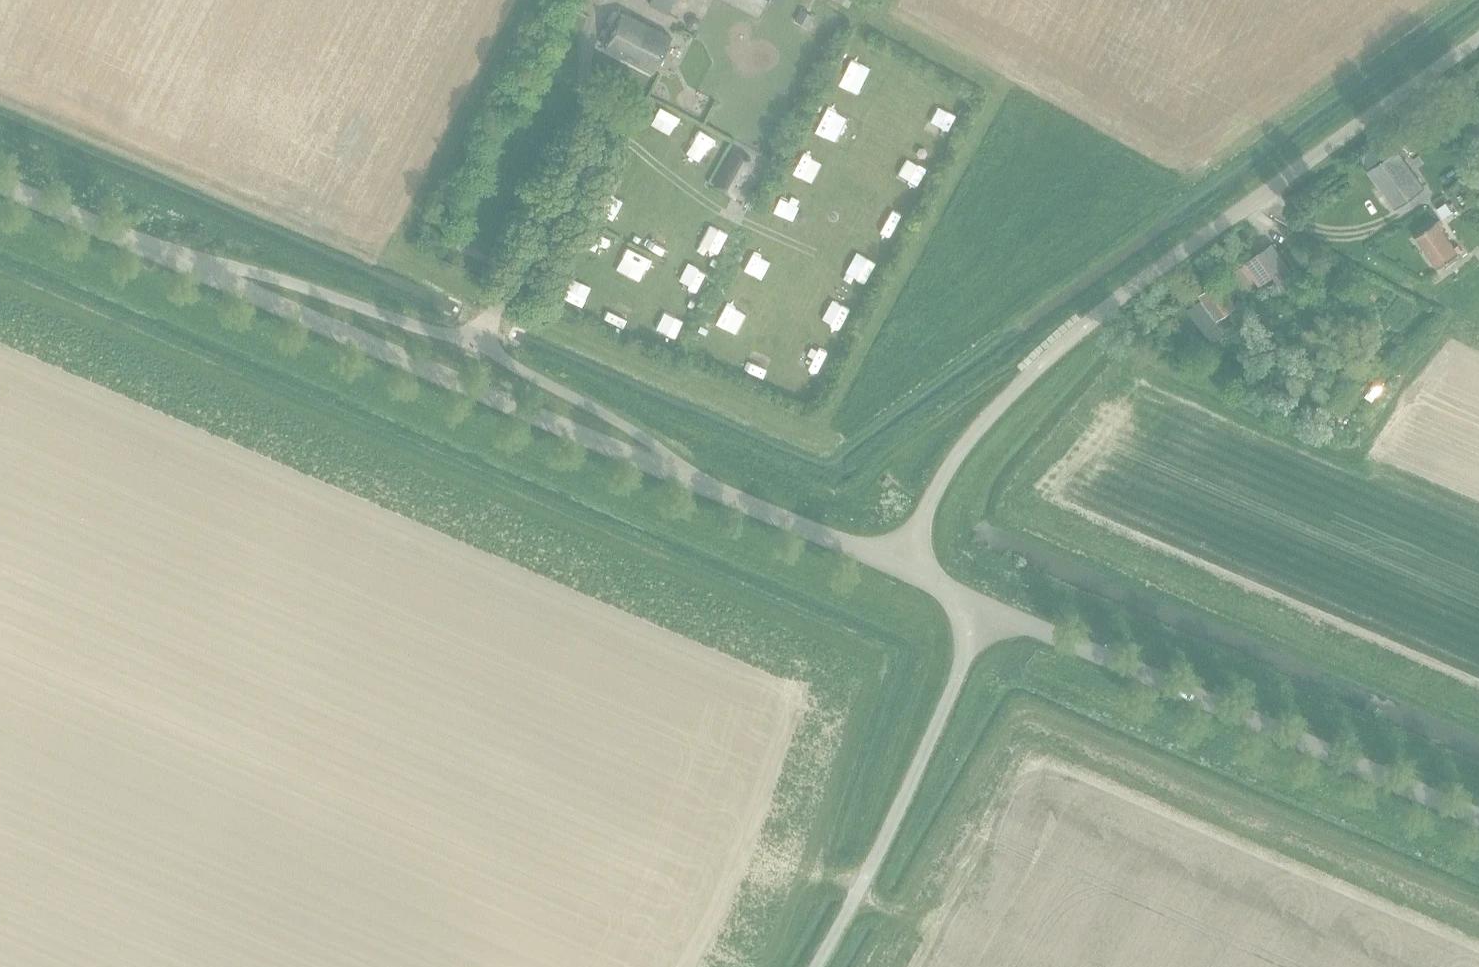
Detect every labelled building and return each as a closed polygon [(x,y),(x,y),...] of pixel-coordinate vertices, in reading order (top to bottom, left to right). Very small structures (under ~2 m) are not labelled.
[(667,13),(674,0),(650,0),(649,3),(667,13)] [(819,0),(812,0),(806,11),(829,24),(836,10),(819,0)] [(799,9),(794,19),(807,26),(812,16),(799,9)] [(668,38),(622,13),(603,49),(649,74),(668,38)] [(842,71),(860,81),(870,62),(852,52),(842,71)] [(683,107),(701,117),(711,98),(696,90),(694,92),(691,91),(683,107)] [(818,120),(827,124),(835,106),(826,102),(818,120)] [(1424,187),(1396,148),(1389,137),(1360,158),(1395,208),(1424,187)] [(818,169),(825,149),(804,142),(797,162),(818,169)] [(919,148),(909,170),(920,175),(929,153),(919,148)] [(734,151),(716,185),(730,192),(748,159),(734,151)] [(884,192),(874,213),(892,222),(903,201),(884,192)] [(1446,203),(1436,209),(1442,218),(1451,212),(1446,203)] [(1455,252),(1434,224),(1416,236),(1437,265),(1455,252)] [(755,242),(746,258),(763,267),(772,251),(755,242)] [(1260,283),(1270,276),(1281,291),(1296,280),(1270,244),(1255,255),(1263,266),(1253,273),(1260,283)] [(1235,306),(1217,280),(1197,294),(1218,326),(1229,318),(1225,312),(1235,306)] [(734,314),(745,285),(734,281),(723,309),(734,314)] [(845,314),(855,294),(845,289),(835,310),(845,314)] [(609,303),(631,311),(634,300),(613,293),(609,303)] [(677,304),(667,321),(676,326),(686,309),(677,304)] [(1136,324),(1135,329),(1138,332),(1141,334),(1146,334),(1149,330),(1149,326),(1147,322),(1143,320),(1139,321),(1136,324)] [(815,345),(805,362),(815,368),(824,350),(815,345)] [(886,486),(891,480),(885,476),(881,482),(886,486)]
